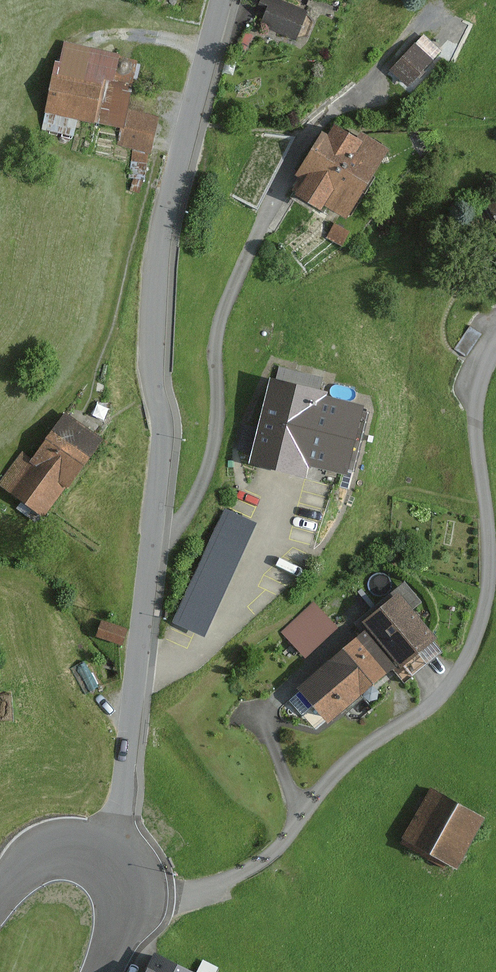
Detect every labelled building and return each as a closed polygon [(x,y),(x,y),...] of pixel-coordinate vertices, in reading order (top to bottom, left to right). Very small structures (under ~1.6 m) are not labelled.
[(308,11),(282,0),(261,0),(260,3),(268,7),(260,26),(295,41),(308,11)] [(238,45),(245,49),(253,35),(246,31),(238,45)] [(389,73),(406,88),(439,50),(422,35),(389,73)] [(129,102),(139,58),(66,42),(61,64),(56,62),(45,112),(120,128),(116,146),(132,150),(129,178),(133,178),(130,190),(140,193),(143,178),(146,178),(147,153),(153,154),(162,115),(144,111),(145,105),(129,102)] [(346,218),(388,149),(360,132),(357,138),(334,123),(327,134),(322,131),(295,176),(301,180),(293,194),(321,211),(325,205),(346,218)] [(486,200),(495,217),(495,195),(486,200)] [(333,223),(326,238),(342,246),(350,231),(333,223)] [(484,333),(474,326),(459,348),(470,355),(484,333)] [(275,378),(270,377),(247,465),(306,481),(310,465),(345,475),(363,406),(325,396),(326,392),(318,390),(322,377),(279,366),(275,378)] [(65,415),(34,458),(23,449),(0,481),(0,487),(44,518),(100,440),(65,415)] [(257,524),(224,508),(172,621),(205,636),(257,524)] [(399,589),(356,624),(363,632),(392,668),(404,683),(443,652),(434,641),(438,637),(399,589)] [(313,601),(281,632),(306,658),(338,627),(313,601)] [(129,628),(100,620),(96,635),(124,643),(129,628)] [(363,632),(331,659),(361,695),(392,668),(363,632)] [(331,659),(297,688),(300,691),(289,701),(301,715),(312,706),(328,723),(361,695),(331,659)] [(83,660),(70,668),(85,693),(98,686),(83,660)] [(476,823),(427,795),(399,845),(448,873),(476,823)] [(153,952),(143,971),(193,971),(153,952)]
